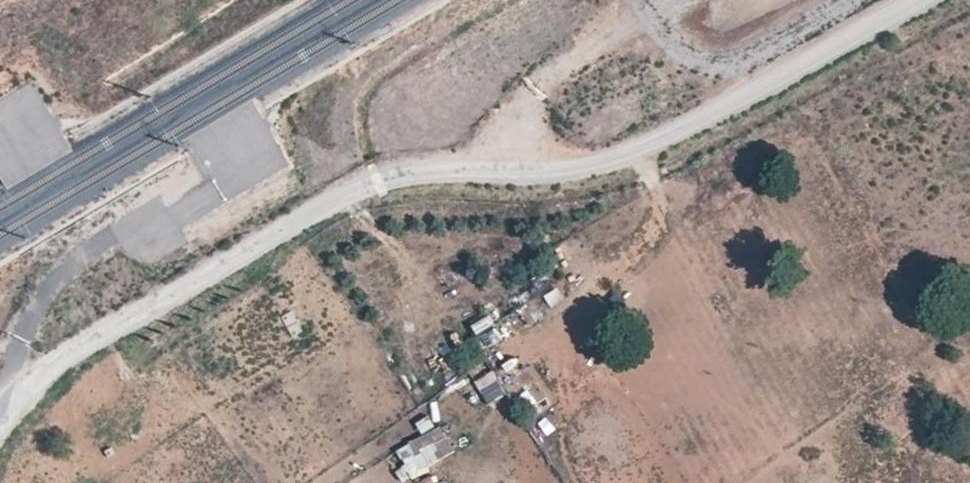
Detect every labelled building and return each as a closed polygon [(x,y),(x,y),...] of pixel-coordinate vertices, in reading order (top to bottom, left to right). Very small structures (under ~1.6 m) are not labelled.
[(479,334),(504,315),(497,306),(472,325),(479,334)] [(505,325),(486,336),(495,351),(514,340),(505,325)] [(496,371),(476,378),(486,404),(505,397),(496,371)] [(397,482),(415,482),(411,474),(454,453),(443,431),(385,459),(397,482)]
